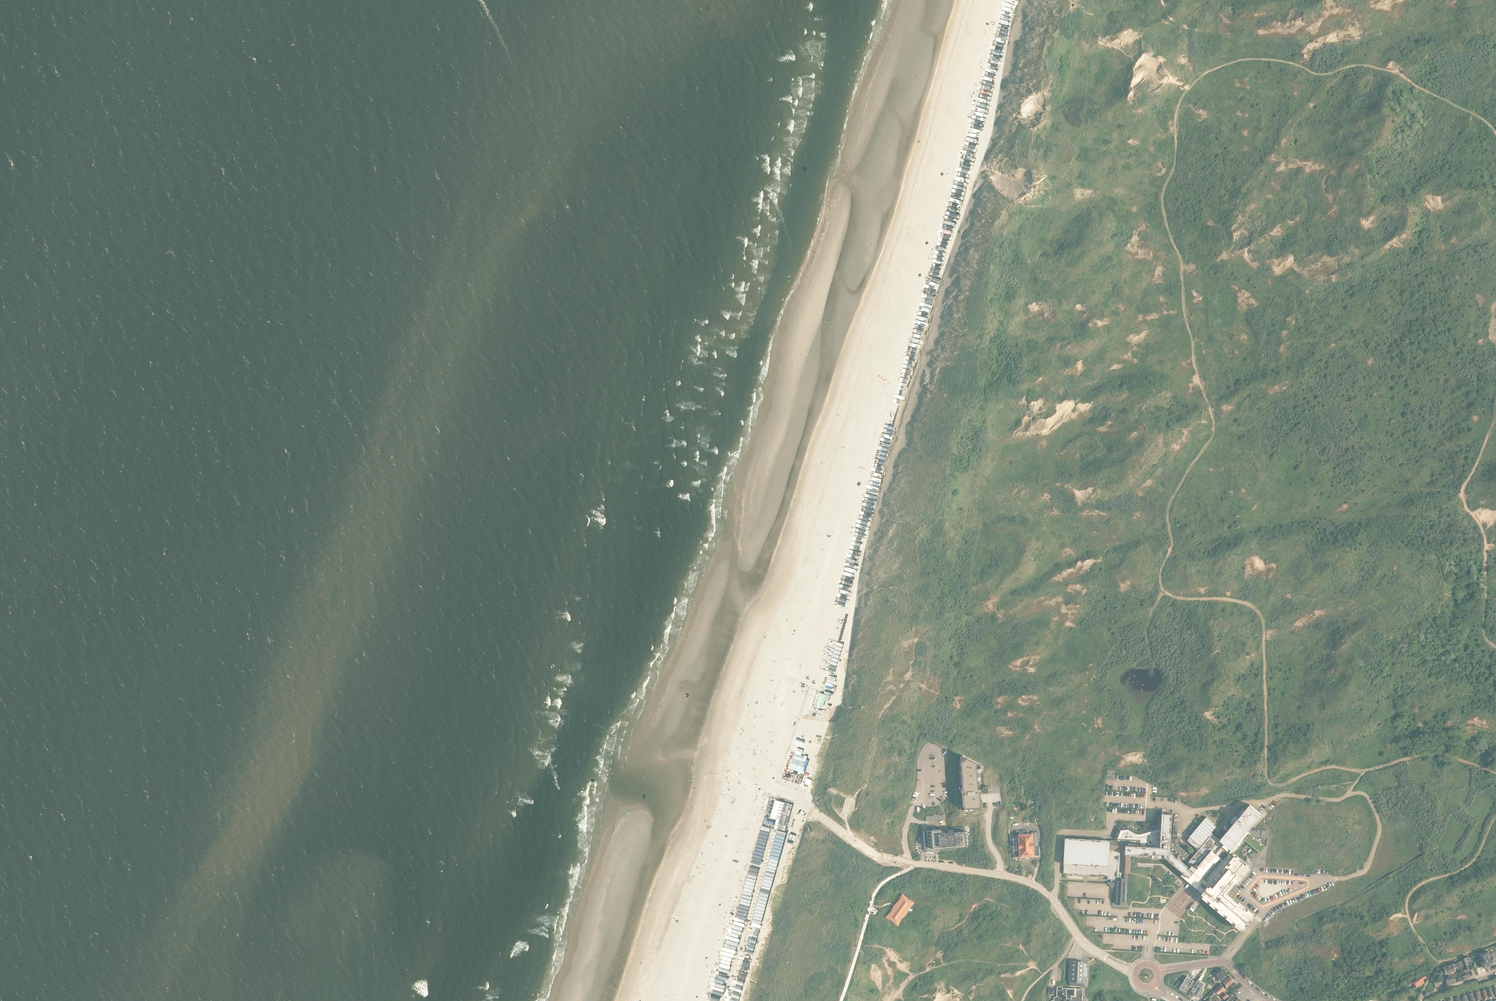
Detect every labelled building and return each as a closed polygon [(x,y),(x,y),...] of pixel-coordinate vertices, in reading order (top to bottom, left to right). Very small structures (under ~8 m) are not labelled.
[(989,66),(1000,69),(1003,57),(1001,57),(1005,43),(1001,42),(1001,40),(996,39),(989,66)] [(979,110),(986,112),(988,105),(981,103),(979,110)] [(939,256),(936,263),(943,265),(946,258),(941,256),(941,255),(938,254),(940,250),(948,253),(949,249),(946,247),(947,243),(948,243),(951,236),(944,234),(942,241),(941,240),(936,255),(939,256)] [(936,264),(933,276),(938,278),(939,274),(940,274),(942,266),(936,264)] [(933,300),(935,291),(937,292),(939,284),(929,282),(926,298),(933,300)] [(927,299),(926,303),(925,303),(921,315),(926,317),(930,304),(931,300),(927,299)] [(902,419),(904,412),(896,409),(894,417),(902,419)] [(890,430),(896,432),(898,423),(900,424),(901,420),(893,417),(891,425),(891,426),(890,430)] [(842,644),(836,642),(826,671),(832,673),(842,644)] [(835,677),(827,675),(827,678),(824,677),(822,683),(824,684),(822,691),(832,695),(834,691),(835,686),(834,686),(835,681),(834,680),(835,677)] [(829,721),(837,698),(819,692),(811,714),(829,721)] [(806,787),(815,761),(797,755),(788,781),(806,787)] [(980,787),(979,787),(978,775),(978,771),(981,769),(980,768),(981,768),(981,764),(967,757),(963,755),(960,757),(960,759),(961,759),(962,767),(961,767),(962,767),(962,775),(961,775),(962,776),(963,776),(963,783),(962,783),(962,784),(963,784),(963,790),(961,790),(961,793),(963,793),(963,803),(964,809),(965,809),(965,808),(969,808),(969,809),(969,808),(975,807),(975,808),(976,808),(976,807),(980,807),(980,808),(980,806),(979,794),(981,794),(983,794),(983,792),(989,792),(988,786),(983,786),(983,787),(980,787)] [(791,828),(797,808),(774,801),(768,821),(791,828)] [(1265,846),(1266,846),(1265,829),(1250,828),(1249,828),(1261,814),(1249,804),(1245,809),(1243,808),(1236,816),(1231,822),(1233,824),(1219,840),(1210,832),(1212,829),(1213,830),(1215,828),(1214,827),(1216,825),(1206,817),(1187,840),(1198,850),(1190,860),(1187,857),(1188,855),(1177,845),(1177,842),(1177,837),(1170,837),(1172,814),(1165,813),(1162,813),(1162,816),(1161,830),(1159,829),(1143,833),(1140,834),(1135,834),(1128,829),(1121,830),(1117,838),(1118,841),(1111,840),(1110,841),(1110,840),(1065,838),(1063,873),(1072,874),(1072,875),(1077,875),(1077,874),(1094,875),(1094,876),(1099,877),(1099,875),(1107,876),(1107,879),(1111,879),(1110,882),(1116,883),(1116,886),(1116,887),(1116,891),(1116,895),(1115,895),(1116,895),(1116,899),(1115,899),(1115,903),(1124,904),(1125,900),(1125,899),(1125,896),(1125,895),(1125,891),(1125,887),(1125,883),(1126,883),(1125,883),(1126,873),(1126,872),(1129,872),(1130,854),(1151,855),(1151,857),(1160,858),(1160,857),(1164,857),(1188,877),(1187,877),(1188,878),(1191,874),(1198,879),(1197,880),(1196,881),(1195,880),(1194,880),(1207,891),(1203,895),(1201,897),(1204,899),(1206,901),(1208,900),(1210,901),(1208,903),(1214,908),(1215,906),(1218,908),(1216,910),(1222,915),(1224,913),(1226,915),(1225,917),(1231,922),(1233,920),(1235,923),(1234,924),(1234,925),(1238,928),(1240,930),(1241,928),(1243,929),(1246,926),(1244,925),(1249,919),(1251,920),(1253,916),(1252,915),(1253,914),(1247,908),(1246,910),(1243,908),(1245,906),(1238,901),(1237,903),(1226,893),(1235,882),(1237,883),(1242,877),(1240,876),(1242,873),(1244,875),(1249,868),(1248,867),(1249,866),(1245,863),(1244,864),(1238,859),(1240,858),(1236,855),(1229,864),(1227,863),(1231,856),(1244,840),(1260,853),(1265,847),(1265,846)] [(941,829),(924,830),(926,851),(935,852),(936,848),(942,847),(942,849),(943,849),(942,847),(946,847),(946,848),(946,847),(949,847),(949,848),(950,848),(950,847),(953,847),(953,848),(953,847),(957,846),(957,848),(957,847),(957,846),(967,846),(966,831),(965,831),(964,827),(955,827),(955,832),(941,833),(941,829)] [(768,831),(759,828),(750,862),(759,865),(768,831)] [(1017,833),(1017,834),(1010,835),(1011,853),(1014,853),(1014,857),(1020,857),(1020,858),(1025,858),(1026,858),(1027,858),(1028,858),(1033,857),(1033,856),(1039,855),(1037,831),(1032,832),(1032,833),(1024,834),(1024,830),(1016,831),(1016,833),(1017,833)] [(774,833),(750,921),(759,923),(784,835),(774,833)] [(758,868),(749,866),(735,916),(745,919),(758,868)] [(903,896),(888,917),(897,923),(912,902),(903,896)] [(747,949),(752,951),(755,942),(757,935),(752,933),(747,949)] [(726,946),(720,970),(729,972),(733,956),(734,956),(735,949),(726,946)] [(1482,958),(1476,961),(1478,967),(1482,966),(1482,967),(1486,966),(1489,965),(1490,965),(1489,964),(1494,963),(1491,953),(1488,954),(1487,950),(1480,953),(1482,958)] [(1459,961),(1457,962),(1460,968),(1466,965),(1468,971),(1473,969),(1471,963),(1473,963),(1471,957),(1469,958),(1468,956),(1463,958),(1464,959),(1458,961),(1459,961)] [(743,957),(740,969),(747,971),(750,959),(743,957)] [(1086,986),(1087,964),(1083,962),(1083,961),(1081,961),(1074,961),(1073,961),(1070,961),(1070,960),(1069,960),(1068,981),(1069,981),(1069,985),(1086,986)] [(1451,964),(1443,967),(1446,974),(1455,971),(1456,972),(1459,971),(1456,962),(1453,963),(1453,962),(1450,963),(1451,964)] [(1224,971),(1222,969),(1214,976),(1215,978),(1217,976),(1220,979),(1226,973),(1226,972),(1225,971),(1224,971)] [(744,975),(736,973),(734,982),(735,983),(732,993),(731,993),(730,998),(727,998),(726,1000),(738,1000),(744,975)] [(1416,984),(1426,977),(1424,973),(1414,980),(1416,984)] [(1445,985),(1447,985),(1457,981),(1454,974),(1447,976),(1448,977),(1445,978),(1446,982),(1444,982),(1445,985)] [(1188,993),(1196,982),(1192,980),(1193,979),(1187,976),(1179,987),(1188,993)] [(1227,986),(1229,985),(1233,981),(1231,979),(1232,978),(1230,977),(1229,976),(1223,982),(1225,984),(1224,985),(1226,987),(1227,986)] [(1188,993),(1188,994),(1192,997),(1193,995),(1195,997),(1196,996),(1198,997),(1203,989),(1201,988),(1204,983),(1199,980),(1199,981),(1197,980),(1196,982),(1188,993)] [(1224,988),(1220,984),(1214,990),(1212,991),(1214,993),(1217,995),(1218,994),(1224,988)] [(1082,998),(1081,998),(1082,996),(1083,988),(1078,988),(1078,989),(1077,989),(1077,988),(1064,987),(1064,988),(1062,988),(1062,986),(1057,986),(1056,995),(1058,995),(1058,997),(1054,996),(1054,1000),(1051,1000),(1082,1000),(1082,998)] [(721,994),(723,994),(724,991),(713,988),(709,1000),(718,1000),(719,997),(720,997),(721,994)] [(1208,995),(1211,997),(1212,996),(1213,997),(1212,998),(1213,999),(1214,998),(1217,1000),(1219,1000),(1221,999),(1217,995),(1214,993),(1212,991),(1208,995)] [(1221,995),(1223,998),(1222,1000),(1223,1000),(1224,1000),(1229,997),(1225,993),(1223,994),(1222,993),(1221,995)]
